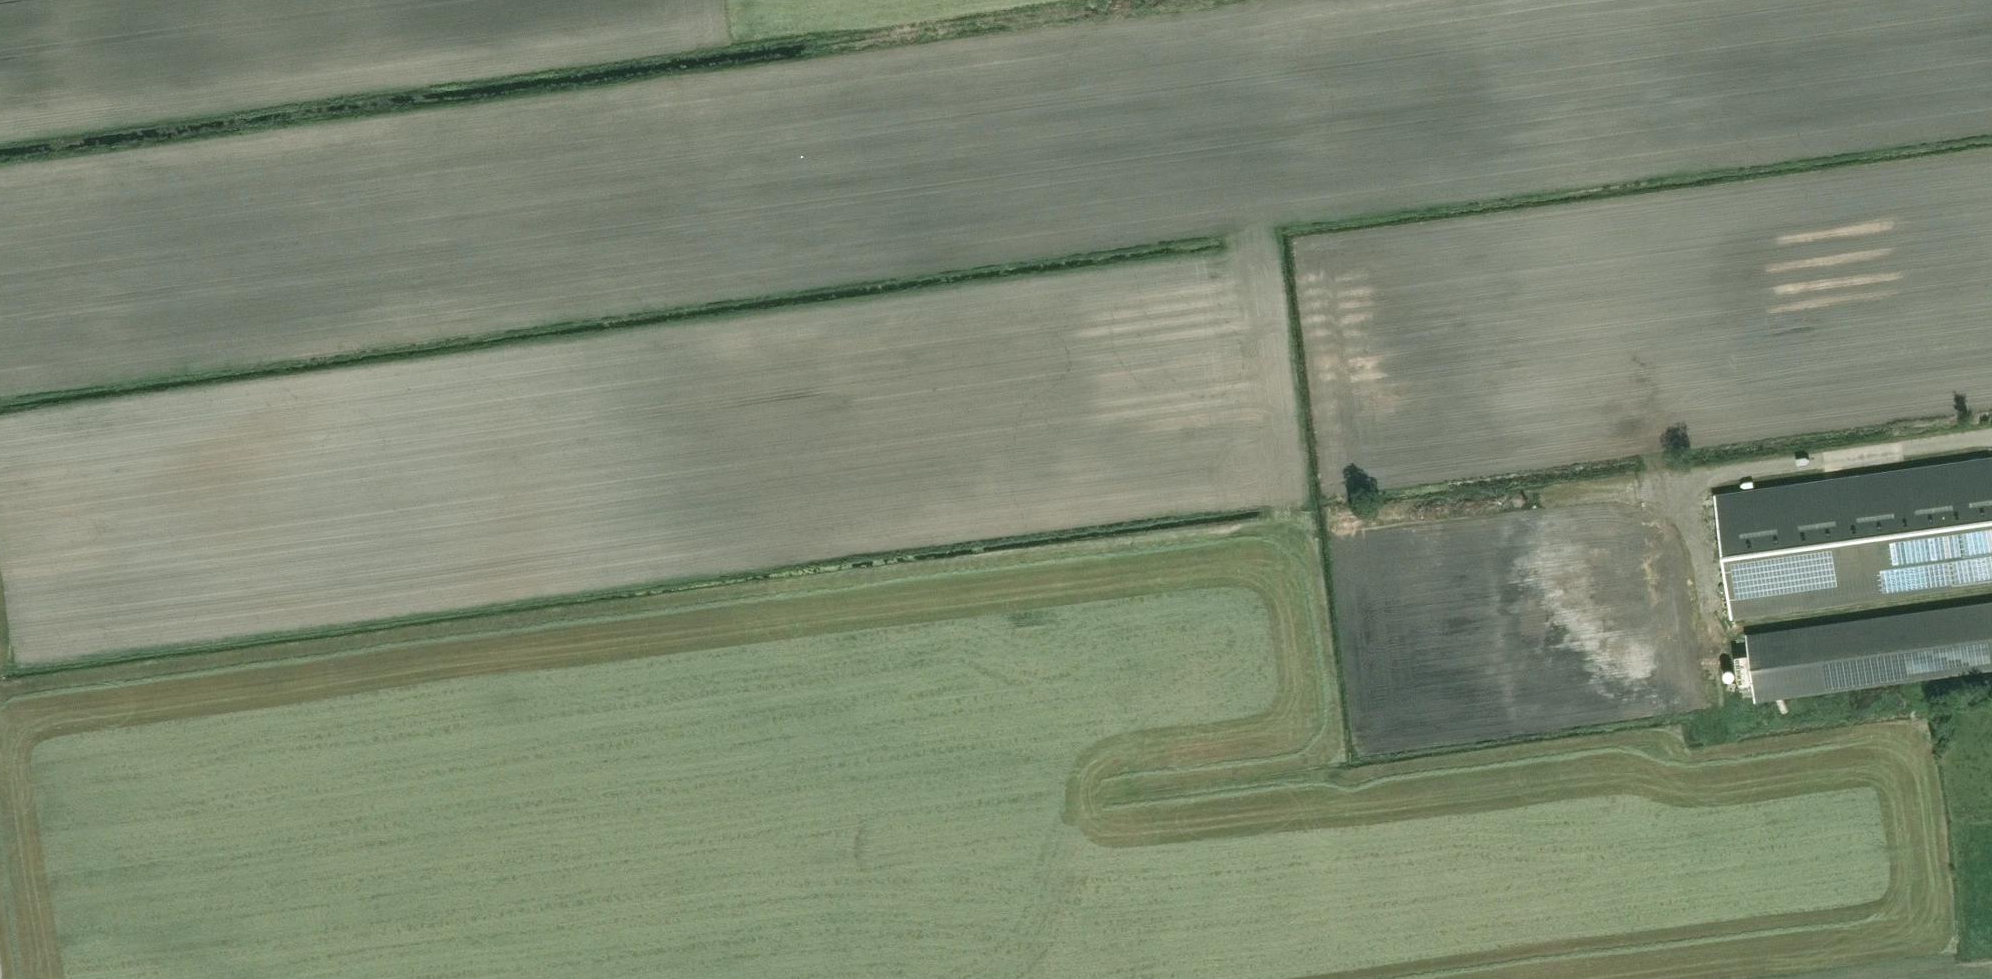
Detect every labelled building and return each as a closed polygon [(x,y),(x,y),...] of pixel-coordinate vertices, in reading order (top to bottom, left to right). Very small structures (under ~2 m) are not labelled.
[(1732,619),(1991,584),(1991,459),(1716,496),(1732,619)] [(1747,638),(1750,657),(1737,659),(1740,683),(1753,681),(1756,701),(1991,669),(1991,604),(1747,638)]
